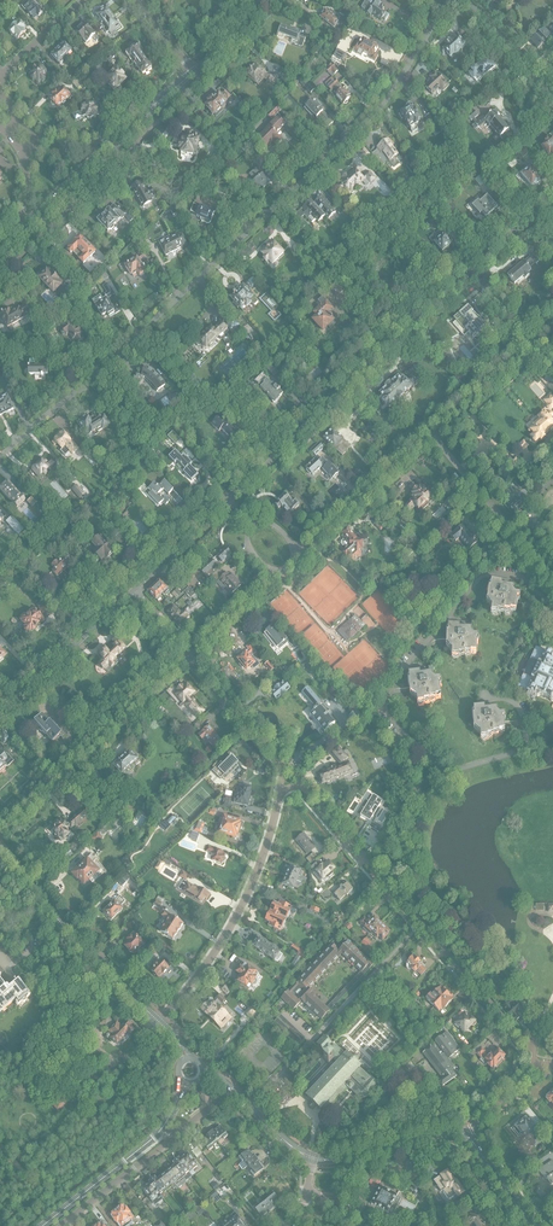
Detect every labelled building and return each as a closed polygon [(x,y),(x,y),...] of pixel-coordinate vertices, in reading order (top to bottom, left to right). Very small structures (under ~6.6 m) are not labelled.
[(34,0),(30,0),(29,0),(26,3),(26,2),(22,6),(26,10),(26,9),(28,11),(27,11),(34,19),(37,16),(38,17),(44,12),(41,9),(41,8),(34,0)] [(361,7),(361,8),(362,8),(362,9),(364,10),(363,11),(370,16),(372,14),(381,20),(382,19),(383,19),(383,18),(385,20),(386,21),(388,18),(389,16),(389,15),(386,13),(381,9),(382,8),(381,7),(383,5),(377,0),(367,0),(361,7)] [(107,8),(110,6),(107,2),(102,6),(103,7),(95,13),(97,15),(99,19),(102,23),(100,24),(100,25),(113,15),(107,8)] [(320,16),(334,27),(339,21),(325,10),(320,16)] [(116,30),(121,27),(113,15),(100,25),(97,27),(99,30),(102,27),(104,26),(108,32),(110,31),(110,32),(115,29),(116,30)] [(24,36),(24,34),(27,32),(24,29),(26,28),(19,21),(8,31),(17,40),(20,38),(22,38),(24,36)] [(86,43),(88,41),(88,42),(93,38),(97,42),(99,39),(88,27),(84,23),(76,31),(86,43)] [(291,40),(291,43),(302,47),(306,37),(300,35),(301,32),(296,30),(295,31),(281,26),(281,27),(280,27),(279,31),(277,37),(278,38),(278,37),(283,39),(284,36),(292,39),(291,40)] [(552,37),(545,29),(531,41),(538,49),(552,37)] [(447,45),(439,52),(443,56),(446,54),(450,59),(455,54),(456,55),(456,54),(457,55),(459,55),(460,55),(461,54),(461,53),(462,51),(461,51),(462,50),(461,49),(467,44),(463,40),(462,41),(458,36),(455,33),(445,42),(447,45)] [(358,39),(353,49),(358,51),(357,53),(361,56),(363,52),(372,57),(370,59),(375,61),(378,56),(376,55),(379,49),(378,49),(378,48),(363,39),(362,41),(358,39)] [(57,48),(66,58),(69,56),(68,55),(72,51),(64,42),(57,48)] [(98,55),(106,48),(103,43),(99,46),(101,48),(95,52),(98,55)] [(134,63),(144,55),(141,51),(142,50),(138,44),(126,52),(134,63)] [(78,55),(82,52),(77,46),(74,49),(78,55)] [(66,58),(57,48),(50,54),(51,55),(50,56),(54,60),(55,59),(60,65),(64,62),(66,64),(67,62),(68,63),(69,62),(67,60),(66,58)] [(346,54),(338,49),(334,55),(342,60),(346,54)] [(152,69),(152,67),(144,55),(134,63),(142,74),(147,70),(149,71),(152,69)] [(115,62),(110,56),(107,60),(112,65),(115,62)] [(495,69),(487,60),(475,70),(475,69),(471,73),(472,73),(469,76),(474,81),(474,80),(477,83),(482,78),(484,81),(490,76),(489,75),(495,69)] [(334,74),(338,70),(332,64),(326,69),(330,73),(332,71),(334,74)] [(48,75),(39,65),(34,70),(35,71),(31,74),(33,76),(32,77),(32,78),(34,81),(35,80),(38,84),(41,81),(43,82),(46,80),(45,78),(48,75)] [(277,74),(267,74),(266,74),(254,65),(252,68),(251,67),(245,75),(258,85),(263,78),(267,79),(267,83),(276,83),(277,74)] [(117,89),(127,80),(124,77),(124,76),(117,68),(107,78),(112,83),(110,86),(114,91),(117,88),(117,89)] [(52,74),(57,80),(60,77),(55,71),(52,74)] [(432,79),(424,87),(433,95),(439,88),(443,92),(450,86),(438,74),(437,74),(435,72),(430,77),(432,79)] [(274,90),(281,95),(292,80),(288,77),(286,79),(285,78),(284,77),(280,75),(277,75),(277,76),(280,76),(283,78),(274,90)] [(76,87),(82,81),(79,78),(73,84),(76,87)] [(335,79),(328,87),(331,91),(335,88),(339,92),(335,96),(343,105),(344,104),(345,104),(346,104),(348,103),(348,101),(351,97),(335,79)] [(311,93),(316,89),(310,83),(308,85),(303,80),(300,82),(311,93)] [(499,84),(497,81),(487,91),(489,94),(499,84)] [(66,102),(66,101),(71,96),(63,88),(57,93),(56,91),(53,94),(54,96),(50,99),(52,101),(51,102),(51,104),(52,105),(52,106),(54,106),(55,106),(56,105),(58,108),(62,104),(64,104),(66,102)] [(93,100),(97,97),(91,90),(87,93),(93,100)] [(208,102),(205,106),(209,111),(209,112),(212,115),(213,115),(214,116),(215,115),(217,117),(224,110),(222,109),(226,106),(225,105),(228,102),(226,99),(227,98),(228,99),(231,96),(225,90),(222,93),(224,95),(223,96),(219,92),(213,98),(211,97),(207,101),(208,102)] [(241,108),(246,103),(239,96),(234,101),(241,108)] [(306,106),(304,108),(312,116),(313,114),(319,121),(321,119),(329,127),(334,122),(323,110),(320,107),(321,106),(316,100),(314,102),(313,100),(310,102),(308,100),(304,104),(306,106)] [(83,116),(87,117),(88,118),(91,119),(93,117),(96,117),(96,113),(97,113),(98,108),(96,108),(97,104),(84,104),(84,105),(82,105),(82,111),(83,111),(83,112),(81,112),(81,111),(75,111),(74,117),(81,118),(81,117),(82,116),(83,116)] [(277,104),(267,114),(272,119),(281,109),(277,104)] [(412,106),(400,113),(401,114),(404,119),(407,124),(406,125),(409,128),(410,128),(413,134),(419,131),(417,127),(419,125),(424,133),(429,130),(422,120),(416,110),(414,111),(412,106)] [(478,116),(474,111),(471,108),(465,112),(469,115),(467,116),(472,121),(478,116)] [(509,130),(501,120),(498,117),(500,115),(496,110),(488,117),(486,114),(477,121),(475,119),(473,121),(479,128),(486,121),(500,137),(502,140),(507,135),(505,133),(509,130)] [(432,115),(426,119),(431,127),(436,136),(442,132),(437,123),(432,115)] [(278,119),(258,139),(267,149),(273,143),(277,147),(283,142),(279,138),(277,136),(286,127),(285,126),(278,119)] [(251,132),(244,138),(248,142),(255,135),(251,132)] [(534,139),(537,142),(542,137),(540,134),(534,139)] [(193,136),(188,135),(188,138),(179,137),(179,143),(180,143),(179,149),(181,149),(181,152),(187,153),(187,154),(193,155),(193,152),(197,152),(199,136),(193,136)] [(552,139),(550,137),(546,140),(547,142),(545,144),(546,145),(541,149),(549,157),(551,159),(552,157),(552,159),(552,140),(552,139)] [(382,153),(394,169),(403,162),(390,145),(392,144),(388,139),(377,147),(382,153)] [(362,145),(355,152),(363,160),(370,154),(362,145)] [(523,158),(528,153),(523,147),(517,151),(523,158)] [(222,155),(224,153),(220,149),(215,154),(209,160),(214,165),(223,156),(222,155)] [(377,150),(372,154),(382,166),(387,162),(377,150)] [(261,169),(267,175),(271,171),(265,165),(261,169)] [(529,167),(528,167),(528,166),(525,168),(526,169),(525,170),(524,169),(520,173),(522,175),(521,175),(532,187),(532,186),(534,187),(540,181),(540,180),(540,179),(530,167),(529,168),(529,167)] [(264,189),(271,183),(258,167),(249,175),(254,181),(251,184),(264,189)] [(369,172),(362,177),(356,171),(354,169),(348,175),(347,174),(341,179),(343,180),(336,186),(344,195),(347,192),(348,193),(350,195),(352,193),(353,193),(355,191),(355,190),(363,182),(367,187),(376,179),(369,172)] [(142,207),(153,201),(152,199),(156,197),(151,188),(147,190),(142,182),(131,188),(142,207)] [(324,217),(325,216),(328,220),(336,213),(328,204),(330,203),(323,195),(314,203),(311,200),(310,201),(324,217)] [(478,201),(472,206),(480,214),(481,213),(486,218),(497,207),(487,196),(480,203),(478,201)] [(176,201),(181,209),(184,205),(178,199),(176,201)] [(318,223),(324,217),(310,201),(302,208),(305,212),(303,214),(311,223),(315,219),(318,223)] [(174,203),(174,204),(171,202),(167,206),(170,208),(173,215),(181,212),(174,203)] [(198,205),(198,206),(194,204),(191,212),(195,213),(195,214),(198,215),(197,216),(201,218),(200,221),(206,223),(210,225),(211,222),(215,212),(201,206),(201,207),(198,205)] [(109,209),(98,220),(109,231),(110,230),(112,230),(114,228),(114,226),(120,220),(119,220),(121,218),(121,219),(122,219),(124,217),(124,216),(120,211),(114,205),(109,210),(109,209)] [(298,223),(302,220),(296,214),(293,217),(298,223)] [(441,226),(436,221),(437,220),(435,217),(431,221),(438,229),(441,226)] [(142,234),(146,241),(151,239),(147,229),(142,234)] [(435,235),(438,237),(437,238),(438,239),(434,243),(443,252),(452,244),(451,243),(452,241),(450,239),(448,240),(440,230),(435,235)] [(183,252),(189,249),(182,235),(181,233),(177,235),(176,232),(169,235),(177,251),(178,250),(177,250),(181,248),(183,252)] [(174,252),(177,251),(169,235),(171,238),(169,239),(169,240),(166,241),(164,237),(158,240),(166,256),(170,254),(174,252)] [(76,241),(69,249),(70,249),(69,252),(71,253),(73,253),(74,254),(74,253),(80,260),(83,263),(83,264),(89,258),(99,269),(105,263),(95,252),(80,237),(76,241)] [(272,265),(284,253),(274,243),(272,241),(268,244),(270,246),(266,250),(264,248),(261,251),(263,254),(262,254),(265,257),(264,257),(264,259),(266,262),(268,261),(269,261),(272,265)] [(297,244),(293,247),(299,253),(303,250),(297,244)] [(370,247),(367,244),(361,250),(364,253),(370,247)] [(146,270),(140,261),(146,257),(142,251),(138,253),(140,256),(138,257),(137,257),(125,266),(131,275),(133,275),(135,277),(139,275),(140,277),(146,273),(145,271),(146,270)] [(518,286),(526,279),(530,276),(528,273),(531,270),(529,268),(536,263),(537,264),(540,261),(533,252),(529,255),(530,256),(520,265),(519,264),(516,267),(517,268),(507,276),(515,284),(516,283),(518,286)] [(38,278),(54,294),(62,285),(59,282),(60,281),(53,273),(52,274),(47,270),(38,278)] [(249,291),(259,282),(253,276),(248,282),(248,281),(243,285),(244,286),(241,289),(240,288),(239,288),(238,287),(235,290),(236,291),(234,293),(235,294),(231,298),(234,302),(233,303),(237,308),(238,307),(241,310),(241,309),(243,311),(247,307),(252,303),(254,305),(258,302),(254,297),(249,291)] [(330,289),(338,297),(345,291),(337,282),(330,289)] [(120,311),(116,304),(114,302),(112,304),(109,298),(115,294),(108,283),(103,286),(107,293),(93,302),(102,316),(107,313),(109,316),(115,312),(116,314),(120,311)] [(77,295),(81,292),(77,286),(73,290),(77,295)] [(263,300),(274,311),(278,307),(268,296),(263,300)] [(332,308),(328,304),(325,301),(326,300),(323,297),(318,302),(321,305),(314,312),(318,316),(313,320),(323,330),(328,326),(330,329),(335,324),(333,321),(334,320),(331,317),(331,316),(328,313),(332,308)] [(34,312),(29,304),(28,302),(23,305),(24,306),(11,314),(9,310),(0,315),(8,328),(34,312)] [(459,313),(453,318),(464,330),(466,329),(474,338),(479,334),(480,334),(488,326),(482,319),(479,320),(475,316),(473,311),(468,305),(460,313),(459,313)] [(72,322),(74,321),(70,314),(65,318),(68,323),(63,326),(64,327),(61,329),(62,331),(61,332),(61,333),(62,335),(64,335),(65,334),(66,336),(69,334),(74,340),(75,340),(78,344),(84,339),(81,335),(83,333),(78,327),(76,328),(72,322)] [(231,331),(231,332),(233,332),(234,331),(234,330),(239,326),(234,318),(226,325),(231,329),(231,331)] [(197,342),(197,344),(198,346),(201,346),(202,344),(206,349),(209,346),(210,347),(212,347),(214,345),(214,343),(213,342),(219,336),(220,338),(222,338),(224,336),(224,334),(223,333),(227,328),(222,322),(214,330),(211,327),(198,339),(198,340),(197,342)] [(421,330),(418,333),(426,342),(429,339),(421,330)] [(35,337),(27,344),(31,350),(40,342),(35,337)] [(30,361),(24,361),(24,373),(29,373),(29,375),(35,375),(35,376),(43,376),(43,374),(48,374),(47,365),(45,365),(45,363),(41,363),(41,365),(35,366),(35,361),(30,361)] [(274,376),(278,372),(270,363),(266,367),(274,376)] [(144,379),(145,380),(147,381),(149,382),(150,384),(152,385),(153,387),(154,389),(156,390),(157,392),(166,386),(163,383),(162,381),(160,379),(159,378),(157,376),(156,374),(154,373),(152,372),(150,370),(146,368),(142,376),(143,376),(141,378),(138,374),(131,381),(137,388),(144,381),(143,380),(144,379)] [(272,376),(269,378),(263,373),(255,381),(259,385),(262,382),(264,384),(261,387),(265,393),(266,392),(268,394),(267,394),(275,403),(280,398),(279,397),(283,394),(277,388),(280,385),(272,376)] [(404,396),(409,392),(413,388),(419,383),(412,376),(406,382),(401,376),(392,384),(389,381),(384,386),(387,389),(378,397),(380,400),(389,409),(397,402),(400,403),(402,402),(403,401),(404,400),(404,399),(404,398),(404,397),(404,396)] [(7,396),(0,399),(0,406),(4,414),(5,414),(6,415),(9,413),(9,412),(14,410),(7,396)] [(192,409),(196,405),(191,400),(187,404),(192,409)] [(551,412),(549,412),(546,414),(544,412),(538,418),(540,420),(539,421),(539,420),(535,424),(534,425),(535,427),(531,430),(534,433),(531,436),(531,437),(532,439),(531,439),(533,441),(534,440),(535,442),(540,438),(541,440),(545,437),(544,437),(546,435),(544,434),(552,426),(552,422),(550,418),(552,416),(552,414),(551,412)] [(227,423),(220,416),(217,414),(213,418),(215,421),(212,425),(219,432),(222,429),(230,437),(227,440),(230,443),(238,434),(230,425),(229,426),(227,424),(227,423)] [(90,419),(87,415),(82,419),(83,420),(78,423),(85,435),(89,440),(99,434),(98,432),(103,429),(110,425),(105,416),(102,418),(100,417),(99,416),(99,417),(98,418),(96,415),(90,419)] [(132,433),(126,426),(123,429),(129,436),(132,433)] [(351,447),(343,440),(343,439),(333,429),(324,438),(335,448),(342,455),(351,447)] [(173,431),(168,436),(170,439),(173,442),(176,445),(179,442),(180,440),(181,440),(173,431)] [(67,436),(67,435),(65,433),(64,433),(63,432),(58,437),(57,437),(55,438),(55,439),(53,442),(53,443),(54,444),(55,445),(57,443),(62,449),(60,451),(65,456),(70,452),(73,454),(78,449),(71,441),(74,439),(70,435),(67,437),(67,436)] [(84,454),(90,449),(84,443),(78,448),(84,454)] [(319,443),(311,450),(316,456),(324,449),(319,443)] [(176,451),(169,457),(174,462),(173,462),(175,463),(177,461),(179,463),(180,465),(181,466),(182,466),(186,470),(183,472),(192,481),(198,474),(194,470),(190,466),(192,464),(187,459),(184,455),(182,457),(181,456),(176,451)] [(311,462),(305,468),(307,470),(306,471),(310,475),(311,474),(313,476),(318,472),(317,471),(319,469),(320,470),(323,467),(321,465),(322,464),(325,467),(322,470),(329,477),(331,479),(330,479),(332,480),(334,478),(335,479),(338,476),(337,475),(339,473),(337,470),(338,469),(333,463),(331,465),(330,463),(328,464),(322,458),(318,462),(315,459),(314,460),(313,460),(311,462)] [(46,470),(55,463),(52,459),(47,463),(44,459),(41,461),(40,461),(38,463),(38,464),(31,470),(38,477),(43,474),(45,475),(47,473),(47,471),(46,470)] [(358,469),(352,475),(356,479),(357,479),(358,480),(357,480),(361,485),(369,478),(364,473),(359,478),(359,477),(362,474),(358,469)] [(158,507),(159,506),(163,503),(165,505),(170,501),(166,497),(163,500),(158,495),(164,489),(169,494),(174,490),(165,480),(158,487),(154,483),(145,493),(158,507)] [(14,489),(7,481),(0,487),(0,490),(6,497),(6,496),(12,503),(16,508),(25,501),(20,496),(14,490),(14,489)] [(418,488),(417,488),(413,483),(408,487),(413,492),(413,491),(414,492),(412,494),(413,496),(412,497),(413,498),(405,506),(410,511),(416,506),(419,510),(421,508),(423,510),(429,504),(427,502),(435,495),(434,494),(434,490),(430,490),(426,485),(421,489),(420,487),(418,488)] [(84,495),(77,486),(72,490),(80,498),(84,495)] [(285,494),(277,501),(278,502),(275,505),(279,509),(282,506),(283,507),(284,506),(286,508),(285,510),(289,514),(294,510),(295,510),(300,505),(295,500),(292,502),(285,494)] [(37,502),(32,497),(27,501),(32,507),(37,502)] [(518,501),(510,508),(517,516),(521,512),(519,510),(521,508),(523,507),(525,505),(520,499),(518,501)] [(336,505),(330,510),(333,514),(340,507),(339,506),(338,507),(336,505)] [(24,529),(12,516),(6,521),(17,534),(24,529)] [(381,530),(387,525),(380,517),(374,523),(381,530)] [(394,520),(390,524),(400,534),(404,530),(394,520)] [(477,543),(462,526),(455,532),(456,532),(451,536),(456,541),(460,537),(470,549),(477,543)] [(119,535),(114,528),(110,532),(115,538),(119,535)] [(341,541),(341,544),(342,546),(342,550),(343,551),(342,552),(347,557),(352,562),(359,555),(360,548),(362,548),(363,538),(360,538),(360,537),(358,535),(356,537),(348,529),(343,534),(344,534),(343,536),(343,540),(341,541)] [(109,545),(105,541),(100,536),(93,542),(98,548),(94,551),(102,559),(104,557),(105,556),(107,557),(108,556),(109,557),(112,554),(111,553),(113,552),(111,550),(113,549),(109,545)] [(222,562),(232,554),(226,547),(216,556),(222,562)] [(402,553),(408,558),(414,552),(408,547),(402,553)] [(65,571),(71,565),(62,555),(61,556),(60,555),(62,553),(58,549),(53,554),(57,558),(59,559),(52,566),(55,569),(53,571),(54,572),(54,573),(56,576),(57,575),(58,576),(64,570),(65,571)] [(220,569),(216,565),(217,565),(212,559),(206,565),(214,574),(219,569),(220,569)] [(208,579),(213,576),(214,574),(206,565),(200,570),(208,579)] [(227,573),(224,575),(219,569),(214,574),(213,576),(218,581),(217,582),(223,589),(225,586),(232,593),(241,584),(233,575),(231,577),(227,573)] [(154,585),(162,593),(163,592),(165,594),(169,590),(160,580),(154,585)] [(510,610),(516,611),(518,600),(517,600),(517,598),(520,598),(520,594),(516,594),(513,591),(514,587),(508,587),(508,584),(502,583),(491,581),(490,587),(489,587),(487,600),(488,601),(492,606),(491,613),(492,613),(492,612),(498,612),(498,611),(504,612),(504,611),(510,612),(510,610)] [(160,594),(162,593),(154,585),(148,590),(158,601),(162,597),(160,594)] [(179,596),(181,594),(177,589),(172,593),(176,598),(179,596)] [(194,593),(192,594),(188,590),(185,592),(191,598),(192,597),(195,600),(198,598),(195,594),(194,593)] [(46,602),(45,603),(42,599),(36,605),(38,607),(38,608),(39,609),(43,613),(49,606),(46,602)] [(173,619),(181,613),(175,606),(167,612),(173,619)] [(41,623),(45,619),(34,608),(25,616),(24,616),(23,616),(20,618),(20,620),(21,621),(25,625),(23,628),(24,629),(24,630),(26,632),(27,632),(29,633),(30,631),(32,631),(35,629),(35,628),(39,623),(40,622),(41,623)] [(186,619),(189,616),(184,610),(181,613),(173,619),(179,626),(187,620),(186,619)] [(355,616),(341,629),(350,639),(365,625),(363,623),(362,624),(355,616)] [(447,632),(446,640),(446,645),(447,645),(452,650),(452,657),(453,656),(459,656),(459,654),(465,655),(465,653),(471,653),(471,652),(477,652),(477,641),(476,641),(476,639),(479,639),(479,635),(474,635),(471,632),(471,629),(466,629),(466,622),(459,622),(459,626),(448,625),(448,632),(447,632)] [(289,642),(287,639),(283,634),(282,634),(274,625),(266,631),(267,632),(265,634),(276,648),(279,646),(281,648),(289,642)] [(99,663),(101,665),(100,666),(104,670),(105,669),(108,672),(119,662),(117,660),(117,659),(115,657),(119,654),(120,655),(124,652),(122,650),(125,648),(116,637),(112,640),(116,644),(114,646),(116,648),(111,652),(105,647),(99,653),(102,657),(101,657),(103,660),(99,663)] [(301,645),(300,644),(295,638),(290,643),(294,649),(298,646),(299,647),(301,645)] [(255,650),(250,644),(247,647),(250,651),(248,652),(247,652),(238,659),(241,663),(239,664),(242,668),(244,667),(247,670),(255,664),(248,656),(255,650)] [(543,651),(536,648),(518,687),(528,692),(527,693),(528,693),(527,695),(534,699),(536,696),(537,696),(538,697),(539,696),(540,694),(550,699),(551,700),(551,701),(552,702),(552,654),(547,652),(547,653),(543,651)] [(274,669),(269,663),(265,665),(271,672),(274,669)] [(410,680),(408,680),(410,694),(411,693),(417,698),(418,704),(418,703),(424,702),(424,701),(430,700),(430,698),(436,698),(435,696),(441,695),(440,685),(439,685),(439,682),(441,682),(440,678),(436,679),(433,677),(432,673),(426,674),(426,672),(426,667),(418,668),(419,672),(409,674),(410,680)] [(275,698),(277,699),(281,696),(282,697),(287,692),(286,691),(290,688),(288,686),(285,682),(280,685),(280,684),(274,689),(275,690),(271,693),(275,698)] [(196,701),(191,696),(195,692),(187,683),(184,686),(183,685),(177,690),(179,691),(175,694),(197,718),(205,711),(202,708),(200,710),(194,702),(196,701)] [(316,709),(314,711),(310,715),(311,715),(325,731),(324,732),(325,732),(329,728),(329,729),(331,727),(331,726),(335,723),(331,718),(332,718),(325,710),(325,711),(321,706),(319,708),(318,706),(322,702),(308,687),(302,692),(315,708),(316,708),(317,709),(316,710),(316,709)] [(491,709),(490,702),(483,703),(484,707),(474,708),(474,714),(473,714),(474,727),(475,727),(480,732),(481,738),(482,738),(481,737),(487,737),(487,735),(493,735),(493,733),(499,733),(499,731),(505,731),(504,720),(503,720),(503,718),(505,717),(505,714),(500,714),(497,712),(497,708),(491,709)] [(364,718),(356,710),(348,717),(356,725),(364,718)] [(60,735),(50,724),(41,714),(33,721),(52,742),(60,735)] [(203,727),(199,721),(194,725),(197,728),(197,727),(200,730),(203,727)] [(202,739),(205,737),(208,741),(209,741),(214,747),(221,741),(216,734),(217,734),(209,726),(199,735),(200,736),(200,737),(201,738),(202,738),(202,739)] [(7,733),(2,728),(0,729),(0,739),(4,743),(10,737),(7,733)] [(347,758),(338,748),(333,753),(341,763),(347,758)] [(131,751),(130,750),(114,765),(123,774),(127,770),(128,771),(129,771),(130,771),(131,770),(131,768),(131,766),(134,763),(136,765),(140,761),(139,759),(138,759),(139,755),(134,750),(131,751)] [(7,755),(6,754),(3,756),(0,753),(0,770),(4,766),(7,767),(13,761),(7,755)] [(222,763),(213,772),(222,780),(223,779),(226,782),(240,767),(237,764),(238,763),(236,761),(237,761),(233,757),(224,765),(222,763)] [(349,764),(339,768),(339,767),(337,768),(336,767),(335,768),(335,766),(332,768),(332,769),(326,771),(326,770),(322,771),(323,773),(322,773),(319,775),(322,783),(343,774),(344,776),(351,773),(350,771),(351,771),(349,764)] [(239,790),(238,794),(237,798),(237,797),(236,802),(236,803),(248,806),(251,793),(250,792),(251,788),(250,788),(250,787),(249,786),(248,785),(247,786),(245,787),(244,791),(241,791),(239,790)] [(104,799),(101,795),(95,800),(98,803),(104,799)] [(373,795),(369,803),(368,802),(366,802),(362,806),(366,808),(361,816),(370,821),(383,801),(373,795)] [(229,807),(231,798),(224,796),(222,806),(229,807)] [(61,842),(64,840),(65,839),(67,839),(68,838),(68,836),(70,834),(67,830),(68,829),(68,828),(69,827),(71,829),(73,827),(72,826),(74,824),(76,826),(92,811),(87,806),(71,820),(71,821),(68,824),(66,821),(64,823),(63,822),(62,823),(61,821),(56,825),(57,827),(53,831),(55,833),(55,835),(56,836),(59,837),(58,838),(61,842)] [(116,812),(111,807),(107,810),(112,815),(116,812)] [(174,815),(167,822),(166,820),(160,826),(166,831),(171,826),(170,824),(177,818),(174,815)] [(222,825),(239,830),(241,824),(240,824),(240,821),(225,817),(222,825)] [(201,833),(204,824),(196,822),(190,829),(201,833)] [(375,824),(372,823),(370,827),(372,828),(371,829),(377,833),(377,832),(380,833),(382,829),(380,827),(381,826),(375,823),(375,824)] [(238,833),(239,830),(222,825),(220,833),(239,839),(241,833),(238,833)] [(96,845),(103,838),(102,837),(104,836),(101,832),(99,833),(98,832),(91,839),(96,845)] [(190,839),(197,842),(200,835),(192,832),(190,839)] [(304,833),(297,840),(298,842),(295,844),(302,852),(301,853),(305,859),(311,854),(306,848),(314,841),(308,833),(306,835),(304,833)] [(225,857),(226,853),(222,852),(222,851),(217,849),(217,850),(208,847),(207,851),(214,854),(212,860),(222,864),(225,857)] [(97,859),(92,855),(87,859),(88,860),(73,874),(78,879),(79,878),(85,884),(89,880),(92,883),(98,877),(95,874),(99,871),(92,864),(97,859)] [(156,869),(160,871),(164,863),(166,864),(168,861),(165,859),(163,862),(160,861),(156,869)] [(318,868),(315,871),(315,872),(313,874),(320,881),(322,879),(323,880),(327,876),(329,879),(335,873),(334,872),(334,871),(336,869),(328,859),(324,863),(323,863),(317,868),(318,868)] [(318,865),(315,861),(309,866),(313,870),(318,865)] [(286,874),(298,879),(306,882),(307,879),(305,879),(305,878),(302,877),(304,872),(302,871),(302,870),(298,868),(298,869),(290,866),(289,869),(288,869),(286,874)] [(187,880),(190,875),(183,871),(180,876),(187,880)] [(123,886),(130,879),(124,874),(117,881),(123,886)] [(294,889),(298,879),(286,874),(282,884),(294,889)] [(207,899),(211,893),(200,887),(199,888),(188,882),(183,891),(202,902),(205,897),(207,899)] [(349,893),(353,890),(347,883),(343,887),(342,886),(339,888),(341,889),(334,894),(340,901),(346,896),(349,894),(349,893)] [(327,888),(320,894),(325,900),(333,894),(327,888)] [(111,921),(124,907),(125,906),(123,904),(126,901),(121,896),(109,907),(103,913),(107,917),(111,921)] [(162,904),(156,900),(153,904),(160,908),(162,904)] [(287,909),(284,907),(275,903),(271,911),(283,917),(287,909)] [(162,915),(168,920),(161,932),(173,940),(184,923),(164,911),(162,915)] [(279,925),(283,917),(271,911),(267,920),(279,925)] [(370,934),(371,932),(380,922),(375,918),(372,921),(371,919),(369,921),(365,917),(360,922),(366,927),(364,929),(370,934)] [(126,924),(132,929),(137,923),(132,918),(126,924)] [(376,940),(379,937),(383,940),(388,935),(388,934),(390,932),(380,922),(371,932),(370,934),(368,936),(371,939),(373,937),(376,940)] [(129,950),(129,951),(131,953),(132,953),(134,955),(146,943),(140,937),(141,937),(135,932),(123,944),(129,950)] [(3,939),(0,934),(0,976),(18,961),(1,940),(3,939)] [(278,961),(282,955),(280,953),(280,952),(279,952),(258,938),(257,938),(253,945),(252,946),(253,946),(274,960),(275,961),(275,960),(278,961)] [(361,943),(367,949),(372,943),(366,938),(361,943)] [(322,1018),(330,1010),(314,995),(315,994),(310,988),(342,953),(362,972),(368,966),(370,968),(374,964),(348,940),(348,941),(345,939),(337,948),(336,947),(336,946),(333,943),(282,997),(294,1009),(299,1004),(303,1007),(300,1011),(311,1022),(318,1015),(322,1018)] [(156,956),(158,954),(160,955),(164,951),(162,949),(165,947),(161,944),(153,953),(156,956)] [(307,954),(293,945),(290,949),(304,959),(307,954)] [(409,970),(412,970),(414,972),(416,972),(417,971),(422,975),(427,970),(422,965),(423,964),(419,961),(420,960),(417,958),(414,955),(413,956),(412,955),(410,957),(410,959),(408,962),(407,963),(406,964),(407,968),(409,970)] [(167,966),(169,963),(164,958),(152,971),(153,972),(153,974),(155,976),(157,975),(158,977),(162,973),(163,974),(169,968),(167,966)] [(237,978),(239,980),(247,986),(250,983),(253,985),(254,985),(255,985),(256,984),(257,983),(257,982),(257,980),(256,980),(255,979),(259,973),(243,962),(237,971),(241,973),(237,978)] [(281,983),(284,979),(277,974),(275,978),(281,983)] [(6,977),(3,975),(0,977),(0,1011),(1,1012),(15,1000),(16,1002),(15,1003),(17,1006),(21,1003),(21,1004),(22,1004),(23,1004),(24,1004),(25,1003),(26,1002),(26,1001),(25,1000),(29,996),(28,995),(17,981),(6,989),(0,982),(6,977)] [(231,990),(227,986),(223,990),(228,994),(231,990)] [(434,1007),(448,993),(445,991),(446,990),(444,987),(437,994),(436,993),(433,996),(431,994),(426,999),(434,1007)] [(447,1003),(454,997),(451,994),(450,996),(448,993),(434,1007),(439,1012),(443,1008),(444,1009),(449,1005),(447,1003)] [(222,1004),(226,1000),(221,995),(217,999),(218,1000),(215,1003),(211,1000),(202,1009),(210,1016),(222,1003),(222,1004)] [(224,1009),(223,1009),(222,1009),(226,1005),(225,1004),(229,1001),(227,999),(226,1000),(222,1004),(222,1003),(210,1016),(212,1018),(211,1019),(212,1020),(212,1021),(214,1021),(222,1028),(230,1019),(227,1015),(228,1013),(224,1009)] [(515,1022),(520,1017),(517,1013),(519,1011),(516,1008),(514,1010),(508,1003),(503,1008),(515,1022)] [(254,1012),(250,1008),(245,1013),(250,1017),(254,1012)] [(473,1026),(476,1024),(475,1022),(467,1015),(466,1016),(464,1014),(455,1023),(465,1032),(471,1026),(473,1026)] [(130,1025),(132,1023),(128,1020),(122,1027),(128,1031),(131,1034),(135,1029),(130,1025)] [(128,1031),(122,1027),(117,1022),(109,1031),(110,1031),(108,1034),(107,1034),(107,1037),(112,1037),(111,1038),(117,1043),(128,1031)] [(332,1044),(328,1040),(329,1038),(330,1039),(335,1033),(332,1030),(318,1044),(321,1047),(320,1047),(323,1050),(323,1049),(325,1051),(332,1044)] [(431,1046),(430,1047),(429,1045),(424,1048),(427,1051),(424,1053),(443,1079),(439,1082),(442,1087),(457,1076),(451,1068),(455,1066),(449,1058),(455,1054),(455,1053),(460,1049),(448,1032),(442,1036),(436,1040),(445,1053),(441,1056),(433,1046),(432,1047),(431,1046)] [(347,1055),(338,1046),(337,1045),(329,1054),(329,1055),(325,1060),(330,1065),(332,1067),(310,1091),(309,1090),(306,1092),(309,1096),(308,1097),(313,1101),(309,1105),(313,1109),(316,1105),(321,1110),(322,1108),(325,1111),(348,1087),(350,1089),(352,1089),(362,1099),(371,1097),(368,1094),(378,1083),(372,1077),(371,1078),(361,1068),(361,1067),(358,1064),(359,1063),(359,1062),(360,1061),(360,1060),(359,1059),(359,1058),(358,1057),(357,1056),(356,1056),(355,1056),(354,1056),(353,1056),(352,1057),(351,1058),(348,1054),(347,1055)] [(482,1047),(481,1048),(479,1045),(474,1051),(476,1053),(480,1057),(482,1055),(486,1059),(485,1059),(489,1063),(488,1064),(491,1067),(493,1066),(494,1067),(501,1059),(502,1060),(505,1056),(499,1049),(495,1053),(493,1051),(491,1053),(489,1055),(486,1052),(482,1047)] [(205,1102),(212,1098),(204,1088),(198,1093),(205,1102)] [(53,1103),(58,1110),(70,1101),(64,1094),(53,1103)] [(537,1129),(533,1124),(534,1123),(531,1120),(530,1122),(529,1120),(528,1121),(526,1118),(527,1118),(526,1117),(525,1118),(525,1117),(524,1118),(520,1121),(521,1122),(517,1125),(517,1126),(517,1127),(522,1133),(520,1134),(521,1135),(519,1136),(522,1140),(524,1138),(524,1139),(526,1138),(527,1140),(529,1138),(530,1140),(530,1141),(535,1146),(541,1141),(536,1135),(536,1136),(535,1134),(537,1132),(536,1130),(537,1129)] [(213,1130),(210,1133),(217,1141),(222,1137),(224,1139),(228,1136),(221,1127),(215,1132),(213,1130)] [(208,1137),(202,1142),(209,1151),(213,1148),(212,1146),(217,1141),(210,1133),(207,1135),(208,1137)] [(249,1150),(240,1157),(243,1162),(245,1160),(246,1161),(241,1165),(244,1170),(249,1166),(258,1159),(258,1158),(255,1155),(254,1156),(249,1150)] [(180,1158),(179,1159),(189,1171),(190,1170),(191,1169),(192,1169),(192,1170),(193,1169),(198,1166),(197,1165),(197,1164),(194,1160),(193,1161),(191,1157),(190,1155),(190,1156),(188,1154),(181,1159),(180,1158)] [(174,1165),(173,1165),(183,1177),(183,1178),(185,1180),(186,1181),(193,1176),(189,1171),(179,1159),(178,1159),(178,1158),(176,1158),(174,1159),(174,1161),(175,1162),(174,1162),(175,1164),(174,1165)] [(258,1159),(249,1166),(253,1171),(251,1172),(254,1176),(264,1169),(259,1163),(260,1161),(258,1159)] [(548,1179),(552,1185),(552,1184),(552,1161),(552,1160),(538,1170),(541,1174),(542,1174),(546,1180),(548,1179)] [(166,1171),(178,1187),(179,1188),(182,1185),(183,1186),(187,1182),(186,1181),(185,1180),(183,1178),(183,1177),(173,1165),(166,1171)] [(158,1177),(158,1178),(168,1190),(172,1187),(173,1189),(175,1187),(176,1189),(178,1188),(178,1187),(166,1171),(158,1177)] [(458,1196),(465,1192),(457,1180),(455,1181),(448,1171),(434,1180),(441,1192),(443,1191),(449,1199),(457,1194),(458,1196)] [(218,1173),(215,1176),(216,1177),(219,1181),(220,1182),(223,1179),(218,1173)] [(150,1178),(150,1180),(151,1181),(150,1181),(150,1182),(160,1194),(163,1191),(164,1192),(168,1190),(158,1178),(156,1179),(155,1178),(154,1178),(153,1177),(152,1177),(150,1178)] [(422,1192),(420,1190),(425,1187),(423,1177),(414,1183),(408,1188),(411,1191),(411,1192),(411,1193),(412,1194),(413,1194),(414,1195),(415,1195),(416,1196),(422,1192)] [(151,1183),(143,1189),(145,1191),(144,1192),(145,1194),(146,1193),(149,1196),(148,1197),(151,1201),(152,1200),(155,1204),(156,1205),(164,1199),(160,1194),(150,1182),(151,1183)] [(388,1213),(397,1196),(392,1193),(393,1193),(387,1190),(386,1188),(383,1186),(381,1187),(372,1204),(388,1213)] [(217,1192),(210,1197),(213,1201),(220,1195),(217,1192)] [(270,1199),(265,1203),(272,1211),(275,1209),(274,1207),(281,1202),(273,1193),(269,1197),(270,1199)] [(220,1195),(213,1201),(215,1204),(222,1198),(220,1195)] [(259,1205),(254,1208),(262,1217),(268,1212),(269,1214),(272,1211),(265,1203),(260,1207),(259,1205)] [(201,1204),(194,1210),(197,1213),(202,1210),(204,1212),(205,1211),(203,1209),(204,1208),(201,1204)] [(117,1208),(128,1223),(131,1225),(135,1223),(132,1220),(135,1218),(124,1205),(122,1206),(121,1205),(117,1208)] [(111,1215),(118,1224),(117,1225),(118,1225),(131,1225),(128,1223),(117,1208),(113,1212),(114,1213),(111,1215)] [(230,1221),(234,1225),(245,1225),(235,1213),(232,1215),(234,1218),(230,1221)] [(464,1223),(473,1224),(474,1225),(473,1225),(488,1225),(480,1215),(477,1216),(468,1215),(468,1217),(465,1217),(464,1223)]
